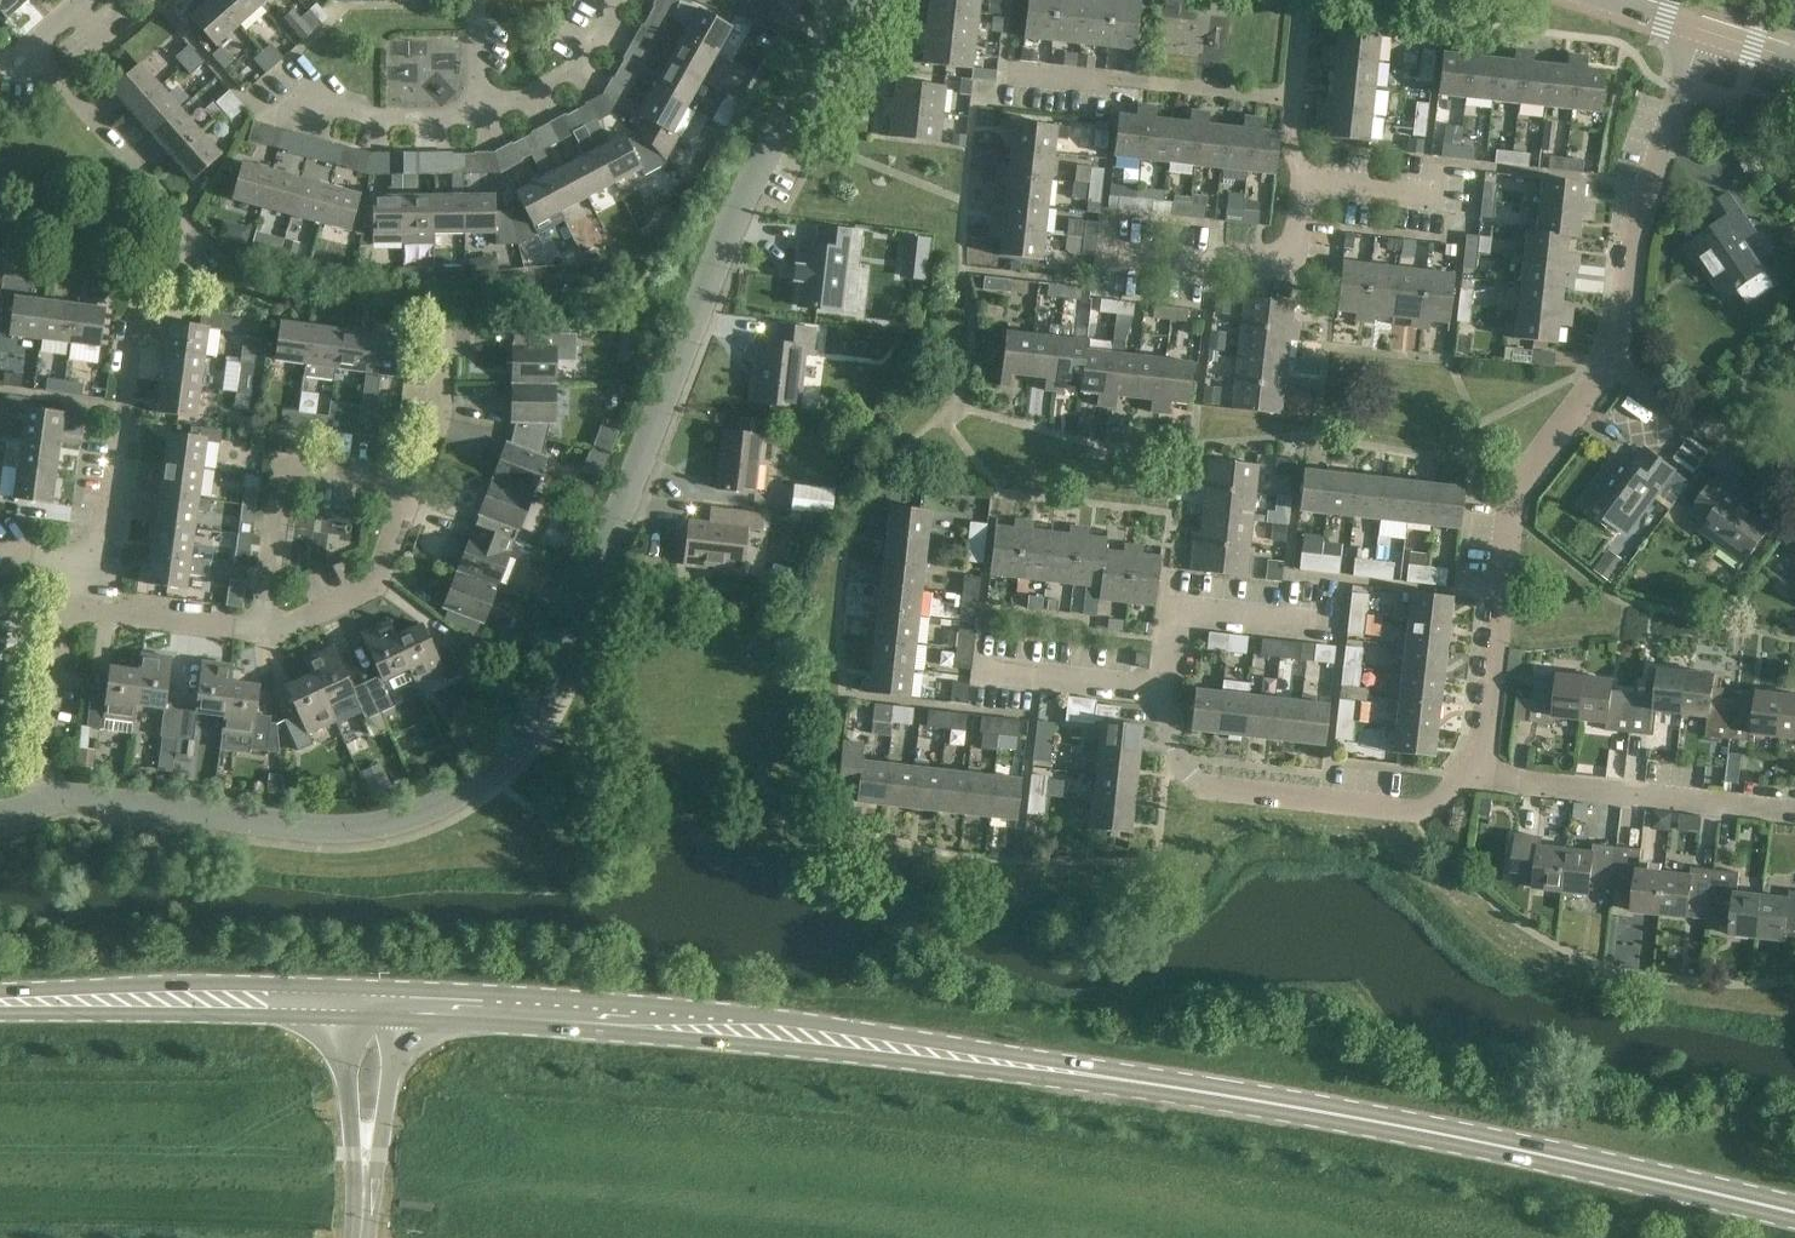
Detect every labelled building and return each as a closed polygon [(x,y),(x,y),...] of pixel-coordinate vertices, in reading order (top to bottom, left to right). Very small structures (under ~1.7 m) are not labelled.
[(7,19),(28,0),(0,0),(0,11),(7,19)] [(239,25),(217,0),(210,0),(191,17),(216,46),(239,25)] [(239,25),(262,5),(258,0),(217,0),(239,25)] [(738,7),(783,26),(798,0),(797,0),(741,0),(738,7)] [(980,0),(931,0),(931,7),(979,13),(980,0)] [(988,13),(1003,15),(1005,0),(989,0),(988,13)] [(1024,37),(1052,40),(1057,0),(1028,0),(1024,37)] [(1052,40),(1080,43),(1085,0),(1057,0),(1052,40)] [(1114,0),(1085,0),(1080,43),(1108,46),(1114,0)] [(1142,1),(1129,0),(1114,0),(1108,46),(1136,49),(1142,1)] [(317,3),(308,11),(321,25),(329,17),(317,3)] [(671,14),(655,5),(649,15),(665,24),(671,14)] [(979,13),(931,7),(928,25),(920,25),(919,34),(975,41),(979,13)] [(699,8),(684,35),(717,53),(732,26),(699,8)] [(284,17),(304,40),(321,25),(308,11),(300,19),(292,10),(284,17)] [(659,35),(665,24),(649,15),(643,26),(659,35)] [(1001,33),(1003,18),(992,17),(990,32),(1001,33)] [(1324,46),(1323,55),(1377,60),(1380,34),(1339,29),(1337,47),(1324,46)] [(975,41),(919,34),(918,44),(926,45),(924,64),(972,69),(975,41)] [(702,80),(717,53),(684,35),(669,61),(702,80)] [(1443,53),(1440,77),(1438,95),(1465,97),(1471,44),(1462,43),(1461,55),(1443,53)] [(271,44),(263,52),(275,65),(284,58),(271,44)] [(1471,44),(1465,97),(1492,100),(1497,59),(1479,57),(1481,45),(1471,44)] [(176,57),(184,66),(197,54),(189,45),(176,57)] [(1519,103),(1525,50),(1516,48),(1514,61),(1497,59),(1492,100),(1519,103)] [(1423,49),(1421,66),(1434,67),(1436,51),(1423,49)] [(1021,50),(1020,61),(1036,63),(1037,52),(1021,50)] [(1534,51),(1525,50),(1519,103),(1546,106),(1550,65),(1533,63),(1534,51)] [(275,65),(263,52),(254,59),(266,73),(275,65)] [(1064,52),(1063,66),(1076,67),(1077,53),(1064,52)] [(205,63),(197,54),(184,66),(192,75),(205,63)] [(1079,54),(1077,67),(1094,69),(1096,56),(1079,54)] [(1573,109),(1579,55),(1569,54),(1568,67),(1550,65),(1546,106),(1573,109)] [(1335,66),(1333,83),(1374,87),(1377,60),(1323,55),(1322,64),(1335,66)] [(1588,57),(1579,55),(1573,109),(1599,112),(1604,71),(1586,69),(1588,57)] [(641,68),(625,59),(619,69),(635,78),(641,68)] [(687,107),(702,80),(669,61),(660,78),(641,68),(635,78),(654,88),(687,107)] [(1121,61),(1120,72),(1133,73),(1134,62),(1121,61)] [(132,111),(160,86),(140,63),(111,88),(132,111)] [(1420,82),(1432,84),(1434,67),(1421,66),(1420,82)] [(629,88),(635,78),(619,69),(613,79),(629,88)] [(981,81),(993,83),(995,72),(982,70),(981,81)] [(654,88),(635,78),(629,88),(648,99),(639,115),(644,119),(637,131),(640,133),(666,160),(679,136),(673,133),(687,107),(654,88)] [(971,96),(972,81),(961,79),(959,94),(971,96)] [(886,107),(942,114),(946,86),(898,80),(896,99),(887,98),(886,107)] [(737,82),(730,93),(738,98),(745,87),(737,82)] [(1319,99),(1318,108),(1371,114),(1374,87),(1333,83),(1331,100),(1319,99)] [(132,111),(152,134),(180,109),(160,86),(132,111)] [(216,103),(224,111),(238,99),(230,90),(216,103)] [(726,93),(718,108),(733,116),(741,101),(726,93)] [(245,108),(238,99),(224,111),(232,120),(245,108)] [(1417,103),(1415,119),(1427,121),(1429,104),(1417,103)] [(1114,156),(1140,159),(1147,105),(1138,104),(1136,116),(1118,114),(1116,138),(1114,156)] [(595,121),(587,105),(577,110),(586,126),(595,121)] [(1147,105),(1140,159),(1167,163),(1172,121),(1155,119),(1156,106),(1147,105)] [(939,142),(942,114),(886,107),(885,117),(893,118),(891,137),(939,142)] [(1371,114),(1318,108),(1317,118),(1329,119),(1327,137),(1368,141),(1371,114)] [(152,134),(172,157),(201,131),(180,109),(152,134)] [(615,183),(597,149),(595,145),(596,145),(586,126),(577,110),(566,116),(575,132),(581,143),(577,145),(581,153),(585,151),(587,154),(570,163),(588,197),(615,183)] [(1167,163),(1194,166),(1201,111),(1191,110),(1190,123),(1172,121),(1167,163)] [(1201,111),(1194,166),(1221,169),(1226,127),(1208,125),(1210,112),(1201,111)] [(1221,169),(1248,172),(1255,117),(1245,116),(1243,129),(1226,127),(1221,169)] [(1248,172),(1275,176),(1277,157),(1280,133),(1262,131),(1263,118),(1255,117),(1248,172)] [(1427,121),(1415,119),(1413,136),(1426,137),(1427,121)] [(1012,148),(1053,153),(1054,138),(1067,140),(1069,127),(1003,120),(1002,130),(1014,131),(1012,148)] [(1545,121),(1541,150),(1553,152),(1556,122),(1545,121)] [(1107,149),(1109,132),(1108,132),(1108,124),(1097,123),(1095,147),(1107,149)] [(267,145),(278,148),(283,130),(272,127),(267,145)] [(283,130),(278,148),(289,151),(294,134),(283,130)] [(193,180),(222,155),(201,131),(172,157),(193,180)] [(533,133),(523,139),(531,155),(541,150),(533,133)] [(624,134),(597,149),(615,183),(641,169),(645,177),(668,164),(665,161),(666,160),(640,133),(627,140),(624,134)] [(952,133),(951,144),(965,145),(966,135),(952,133)] [(521,160),(531,155),(523,139),(512,144),(521,160)] [(337,164),(342,147),(331,144),(326,161),(337,164)] [(1444,145),(1442,157),(1459,159),(1460,147),(1444,145)] [(342,147),(337,164),(348,167),(353,150),(342,147)] [(1477,148),(1460,147),(1459,159),(1475,161),(1477,148)] [(998,164),(997,174),(1050,180),(1053,153),(1012,148),(1010,166),(998,164)] [(1496,163),(1512,165),(1513,152),(1497,151),(1496,163)] [(1530,154),(1513,152),(1512,165),(1529,166),(1530,154)] [(403,196),(403,194),(403,154),(391,154),(392,188),(389,188),(389,194),(392,194),(392,196),(372,196),(373,243),(394,243),(394,234),(404,234),(403,196)] [(415,154),(403,154),(403,194),(403,196),(404,234),(434,233),(434,195),(415,196),(415,193),(420,193),(420,187),(415,187),(415,154)] [(459,195),(434,195),(434,233),(465,233),(464,195),(464,172),(464,154),(452,154),(453,172),(459,172),(459,195)] [(476,154),(464,154),(464,172),(476,172),(476,154)] [(1550,157),(1549,169),(1566,171),(1567,159),(1550,157)] [(1584,161),(1567,159),(1566,171),(1582,173),(1584,161)] [(262,207),(272,170),(242,162),(232,199),(262,207)] [(561,211),(588,197),(570,163),(543,177),(561,211)] [(1076,165),(1074,182),(1089,183),(1091,167),(1076,165)] [(1103,186),(1105,169),(1092,168),(1090,185),(1103,186)] [(301,178),(272,170),(262,207),(291,215),(301,178)] [(1048,207),(1050,180),(997,174),(996,183),(1008,184),(1006,202),(1048,207)] [(522,204),(510,211),(518,245),(538,234),(533,226),(561,211),(543,177),(515,192),(522,204)] [(321,223),(331,186),(301,178),(291,215),(321,223)] [(1530,194),(1529,205),(1593,212),(1594,202),(1582,201),(1584,183),(1560,180),(1542,179),(1540,195),(1530,194)] [(1497,185),(1484,184),(1483,200),(1495,202),(1497,185)] [(1103,186),(1090,185),(1088,201),(1101,203),(1103,186)] [(361,194),(331,186),(321,223),(351,231),(361,194)] [(1134,211),(1137,189),(1123,187),(1122,197),(1120,196),(1118,210),(1134,211)] [(1206,219),(1207,206),(1199,205),(1201,188),(1191,187),(1189,204),(1188,217),(1206,219)] [(1164,192),(1137,189),(1134,211),(1161,214),(1163,202),(1164,192)] [(496,245),(518,245),(510,211),(495,211),(495,194),(464,195),(465,233),(496,233),(496,245)] [(1721,223),(1685,248),(1697,265),(1698,264),(1705,260),(1728,293),(1725,296),(1726,297),(1737,288),(1748,304),(1774,286),(1763,270),(1743,241),(1756,232),(1729,194),(1709,208),(1721,223)] [(1245,202),(1228,200),(1227,206),(1244,208),(1245,202)] [(1495,202),(1483,200),(1481,217),(1493,218),(1495,202)] [(1045,233),(1048,207),(1006,202),(1004,219),(992,218),(991,227),(1045,233)] [(1189,204),(1163,202),(1161,214),(1188,217),(1189,204)] [(1528,215),(1538,216),(1536,231),(1526,230),(1526,233),(1568,237),(1578,238),(1580,220),(1592,221),(1593,212),(1529,205),(1528,215)] [(1226,221),(1226,222),(1242,223),(1244,211),(1227,209),(1226,221)] [(1260,212),(1244,211),(1242,223),(1259,225),(1260,212)] [(1084,238),(1097,240),(1099,223),(1074,219),(1067,227),(1066,236),(1084,238)] [(223,221),(219,238),(246,245),(251,229),(223,221)] [(649,225),(640,229),(646,243),(655,239),(649,225)] [(846,311),(855,231),(819,227),(817,246),(800,245),(797,267),(803,267),(799,305),(846,311)] [(1045,237),(1045,233),(991,227),(990,236),(1002,238),(1000,256),(1041,261),(1045,237)] [(1346,233),(1344,248),(1353,249),(1354,234),(1346,233)] [(1568,237),(1526,233),(1523,259),(1578,264),(1579,255),(1566,254),(1568,237)] [(1479,237),(1478,237),(1467,235),(1465,252),(1477,253),(1479,237)] [(1082,254),(1095,256),(1097,240),(1084,238),(1082,254)] [(1390,238),(1388,254),(1400,255),(1401,239),(1390,238)] [(1403,239),(1401,256),(1413,258),(1415,241),(1403,239)] [(286,240),(283,253),(296,257),(300,243),(286,240)] [(911,240),(905,269),(922,272),(927,242),(911,240)] [(1445,244),(1444,255),(1455,256),(1456,245),(1445,244)] [(594,248),(581,254),(587,264),(599,258),(594,248)] [(1465,252),(1463,269),(1476,270),(1477,253),(1465,252)] [(339,256),(335,272),(353,277),(357,262),(339,256)] [(1520,285),(1562,289),(1564,272),(1577,273),(1578,264),(1523,259),(1520,285)] [(1355,320),(1364,322),(1371,266),(1343,263),(1337,310),(1356,312),(1355,320)] [(1375,314),(1393,316),(1399,269),(1371,266),(1364,322),(1374,323),(1375,314)] [(1410,327),(1420,328),(1427,273),(1399,269),(1393,316),(1411,318),(1410,327)] [(1449,322),(1455,276),(1427,273),(1420,328),(1430,329),(1431,320),(1449,322)] [(983,289),(1007,292),(1024,294),(1026,281),(985,277),(983,289)] [(1045,296),(1064,298),(1066,286),(1046,284),(1045,296)] [(1518,312),(1572,318),(1573,308),(1560,307),(1562,289),(1520,285),(1518,312)] [(1064,298),(1078,300),(1079,287),(1066,286),(1064,298)] [(1459,305),(1472,307),(1473,290),(1461,289),(1459,305)] [(1216,296),(1214,313),(1230,315),(1232,297),(1216,296)] [(14,297),(11,321),(9,335),(40,339),(45,300),(14,297)] [(1244,297),(1241,325),(1298,331),(1300,322),(1291,321),(1293,302),(1269,300),(1244,297)] [(1100,312),(1117,314),(1119,301),(1102,299),(1100,312)] [(75,304),(45,300),(40,339),(70,343),(75,304)] [(1119,301),(1117,314),(1134,316),(1136,303),(1119,301)] [(106,308),(75,304),(70,343),(101,347),(106,308)] [(1170,320),(1172,307),(1155,305),(1154,318),(1170,320)] [(1459,305),(1457,322),(1470,323),(1472,307),(1459,305)] [(1187,322),(1188,309),(1172,307),(1170,320),(1187,322)] [(166,351),(205,357),(209,328),(238,332),(239,324),(260,327),(261,319),(202,311),(200,325),(170,321),(166,351)] [(1518,312),(1517,314),(1515,338),(1556,343),(1558,325),(1571,327),(1572,318),(1518,312)] [(275,360),(305,364),(311,325),(280,321),(277,345),(275,360)] [(1048,336),(1033,335),(1028,376),(1046,378),(1045,390),(1054,391),(1061,326),(1050,324),(1048,336)] [(304,378),(317,379),(334,381),(335,368),(336,368),(341,330),(311,325),(305,364),(306,364),(304,378)] [(753,401),(777,404),(799,406),(804,352),(813,353),(815,329),(778,325),(776,343),(760,341),(753,401)] [(1297,341),(1298,331),(1241,325),(1238,353),(1287,358),(1289,340),(1297,341)] [(1080,392),(1081,392),(1085,351),(1086,341),(1070,339),(1072,327),(1061,326),(1054,391),(1063,392),(1064,380),(1081,382),(1080,392)] [(371,334),(341,330),(336,368),(366,372),(371,334)] [(1011,374),(1028,376),(1033,335),(1006,332),(1000,386),(1010,387),(1011,374)] [(573,334),(515,333),(515,348),(514,348),(513,387),(534,387),(534,379),(555,380),(556,359),(572,359),(573,358),(573,334)] [(371,334),(366,372),(397,377),(402,338),(371,334)] [(1213,334),(1211,349),(1224,350),(1225,335),(1213,334)] [(892,350),(897,353),(903,352),(906,347),(905,341),(900,338),(894,339),(891,345),(892,350)] [(1097,406),(1106,407),(1114,340),(1112,340),(1111,353),(1085,351),(1081,392),(1098,394),(1097,406)] [(1125,341),(1114,340),(1106,407),(1115,408),(1117,396),(1134,398),(1139,357),(1123,355),(1125,341)] [(255,364),(257,349),(243,346),(241,362),(255,364)] [(1511,360),(1511,361),(1530,363),(1531,350),(1512,348),(1511,360)] [(201,387),(205,357),(166,351),(162,382),(201,387)] [(1285,376),(1287,358),(1238,353),(1236,381),(1292,387),(1293,377),(1285,376)] [(1150,412),(1160,413),(1166,360),(1139,357),(1134,398),(1152,400),(1150,412)] [(1166,360),(1160,413),(1169,414),(1170,402),(1188,404),(1193,363),(1166,360)] [(241,362),(237,392),(251,394),(255,364),(241,362)] [(5,373),(3,385),(22,388),(23,375),(5,373)] [(47,391),(58,393),(64,393),(66,379),(48,377),(47,391)] [(64,393),(82,396),(84,382),(66,379),(64,393)] [(534,387),(513,387),(513,419),(517,419),(514,433),(546,439),(551,419),(554,419),(555,387),(558,384),(555,380),(534,379),(534,387)] [(1291,397),(1292,387),(1236,381),(1233,409),(1281,414),(1283,396),(1291,397)] [(196,418),(201,387),(162,382),(158,413),(196,418)] [(1205,386),(1204,403),(1219,405),(1221,388),(1205,386)] [(251,394),(237,392),(234,409),(249,411),(251,394)] [(299,403),(298,412),(296,426),(313,429),(315,415),(311,414),(312,405),(299,403)] [(26,407),(22,438),(60,443),(64,412),(26,407)] [(281,424),(296,426),(298,412),(283,410),(281,424)] [(357,435),(359,421),(344,418),(342,433),(357,435)] [(604,418),(593,446),(611,453),(622,425),(604,418)] [(717,489),(741,491),(755,493),(761,435),(769,435),(770,422),(763,421),(739,418),(737,433),(723,431),(717,489)] [(375,423),(359,421),(357,435),(373,437),(375,423)] [(165,462),(204,467),(207,442),(221,443),(222,430),(207,429),(206,437),(169,432),(165,462)] [(492,482),(512,490),(514,482),(534,490),(545,460),(542,459),(546,439),(514,433),(510,447),(506,446),(492,482)] [(264,452),(266,436),(252,434),(250,451),(264,452)] [(56,473),(60,443),(22,438),(18,468),(56,473)] [(281,439),(280,453),(294,454),(295,440),(281,439)] [(1628,535),(1675,470),(1646,449),(1634,464),(1620,454),(1607,472),(1612,476),(1589,507),(1628,535)] [(1200,477),(1199,487),(1255,493),(1258,465),(1210,459),(1208,478),(1200,477)] [(1276,459),(1273,475),(1293,478),(1295,461),(1276,459)] [(199,498),(204,467),(165,462),(161,492),(199,498)] [(52,504),(56,473),(18,468),(13,499),(52,504)] [(1304,470),(1299,510),(1326,513),(1330,473),(1304,470)] [(1357,476),(1330,473),(1326,513),(1353,516),(1357,476)] [(1384,479),(1357,476),(1353,516),(1379,519),(1384,479)] [(1717,476),(1694,508),(1690,512),(1706,524),(1702,530),(1746,562),(1772,527),(1729,495),(1734,489),(1717,476)] [(1411,482),(1384,479),(1379,519),(1406,523),(1411,482)] [(477,526),(513,539),(519,526),(520,526),(531,497),(536,495),(534,490),(514,482),(512,490),(492,482),(481,512),(482,512),(477,526)] [(1438,485),(1411,482),(1406,523),(1433,526),(1438,485)] [(794,484),(791,510),(831,515),(835,489),(794,484)] [(1464,488),(1438,485),(1433,526),(1460,529),(1464,488)] [(1252,520),(1255,493),(1199,487),(1198,496),(1206,497),(1204,515),(1252,520)] [(245,488),(242,505),(256,507),(259,490),(245,488)] [(572,490),(567,504),(588,511),(592,497),(572,490)] [(199,498),(161,492),(156,523),(195,528),(198,511),(208,512),(210,501),(199,500),(199,498)] [(235,519),(240,520),(254,522),(256,507),(242,505),(236,505),(235,519)] [(887,532),(927,537),(930,510),(890,506),(887,532)] [(762,531),(764,514),(725,509),(723,525),(690,521),(685,565),(686,565),(686,561),(743,568),(747,529),(762,531)] [(1279,513),(1277,524),(1288,525),(1289,514),(1279,513)] [(1192,543),(1193,543),(1248,549),(1249,548),(1252,520),(1204,515),(1202,533),(1194,532),(1192,543)] [(995,526),(990,574),(1018,577),(1025,521),(1015,520),(1014,528),(995,526)] [(1025,521),(1018,577),(1046,581),(1051,533),(1033,531),(1034,522),(1025,521)] [(985,543),(988,524),(971,522),(968,541),(985,543)] [(191,558),(195,528),(156,523),(152,553),(191,558)] [(1272,524),(1270,541),(1285,542),(1287,526),(1272,524)] [(479,575),(498,583),(509,553),(508,553),(513,539),(477,526),(472,539),(471,539),(457,575),(476,583),(479,575)] [(1051,533),(1046,581),(1074,584),(1080,527),(1070,526),(1069,535),(1051,533)] [(1080,527),(1074,584),(1101,587),(1099,599),(1101,599),(1106,551),(1107,539),(1089,537),(1090,529),(1080,527)] [(887,532),(884,559),(924,564),(924,563),(927,537),(887,532)] [(985,543),(968,541),(966,561),(983,563),(985,543)] [(1319,572),(1339,574),(1341,557),(1340,557),(1341,544),(1323,542),(1321,555),(1319,572)] [(1189,569),(1189,570),(1250,577),(1254,548),(1249,548),(1248,549),(1193,543),(1191,569),(1189,569)] [(1106,551),(1101,599),(1128,602),(1134,546),(1124,545),(1123,553),(1106,551)] [(1134,546),(1128,602),(1156,605),(1161,557),(1142,555),(1144,547),(1134,546)] [(1356,548),(1355,559),(1367,560),(1368,549),(1356,548)] [(212,557),(211,562),(248,567),(250,551),(236,549),(236,552),(224,551),(223,558),(212,557)] [(1609,549),(1594,570),(1611,582),(1626,561),(1609,549)] [(246,583),(248,567),(211,562),(191,559),(191,558),(152,553),(148,584),(187,590),(190,568),(203,570),(202,577),(246,583)] [(1302,553),(1300,570),(1319,572),(1321,555),(1302,553)] [(553,556),(541,589),(558,595),(570,563),(553,556)] [(924,564),(884,559),(881,586),(921,590),(923,577),(930,577),(932,564),(924,563),(924,564)] [(1355,559),(1353,576),(1372,578),(1374,561),(1367,560),(1355,559)] [(1265,579),(1281,581),(1283,562),(1267,560),(1265,579)] [(1374,561),(1372,578),(1392,580),(1394,563),(1374,561)] [(1428,567),(1408,565),(1407,582),(1426,584),(1428,567)] [(1447,569),(1428,567),(1426,584),(1446,586),(1447,569)] [(445,605),(484,620),(495,590),(500,588),(498,583),(479,575),(476,583),(457,575),(445,605)] [(965,575),(963,596),(979,598),(981,577),(965,575)] [(921,590),(881,586),(878,613),(918,617),(921,590)] [(1411,592),(1410,607),(1394,605),(1393,615),(1449,623),(1452,597),(1411,592)] [(1350,613),(1382,617),(1384,597),(1352,593),(1350,613)] [(979,598),(963,596),(956,595),(955,607),(961,607),(961,614),(977,616),(979,598)] [(1047,599),(1046,610),(1057,612),(1058,600),(1047,599)] [(918,617),(878,613),(875,639),(915,644),(918,617)] [(1380,636),(1382,617),(1350,613),(1348,633),(1380,636)] [(1446,649),(1449,623),(1393,615),(1392,618),(1408,620),(1405,644),(1446,649)] [(410,667),(396,636),(389,621),(362,633),(381,675),(367,682),(385,721),(384,719),(397,714),(393,706),(396,705),(392,696),(399,692),(402,683),(397,673),(409,668),(410,667)] [(1143,622),(1141,632),(1150,633),(1151,623),(1143,622)] [(422,624),(396,636),(410,667),(409,668),(416,683),(443,671),(448,681),(463,674),(449,643),(434,650),(422,624)] [(949,646),(956,648),(973,650),(975,630),(959,628),(958,633),(950,632),(949,646)] [(1229,634),(1209,632),(1207,649),(1227,651),(1229,634)] [(1229,634),(1227,651),(1246,654),(1248,637),(1229,634)] [(456,648),(467,671),(479,666),(488,653),(465,636),(456,648)] [(1260,656),(1281,658),(1283,641),(1262,638),(1260,656)] [(915,644),(875,639),(872,666),(912,671),(915,644)] [(1283,641),(1281,658),(1307,661),(1309,644),(1283,641)] [(1307,661),(1334,664),(1336,647),(1309,644),(1307,661)] [(1402,670),(1443,676),(1446,649),(1405,644),(1402,670)] [(1343,668),(1360,669),(1361,670),(1363,648),(1346,646),(1343,668)] [(332,647),(307,659),(335,721),(336,721),(328,705),(354,694),(370,728),(385,721),(367,682),(352,689),(332,647)] [(956,648),(954,668),(971,669),(973,650),(956,648)] [(1150,654),(1136,652),(1135,666),(1149,668),(1150,654)] [(160,736),(162,736),(161,750),(174,752),(174,747),(176,747),(181,705),(165,703),(171,657),(141,653),(139,670),(135,704),(136,704),(164,708),(160,736)] [(309,733),(335,721),(307,659),(305,659),(313,675),(287,687),(299,713),(284,720),(295,742),(299,750),(314,743),(309,733)] [(181,705),(176,747),(192,749),(197,712),(225,716),(230,682),(232,665),(203,661),(197,707),(181,705)] [(135,704),(139,670),(111,666),(107,695),(91,693),(87,727),(103,729),(116,730),(117,719),(134,721),(136,704),(135,704)] [(869,693),(909,697),(912,671),(872,666),(869,693)] [(1358,694),(1360,669),(1343,668),(1340,692),(1358,694)] [(1658,711),(1683,714),(1688,672),(1661,669),(1660,681),(1648,680),(1648,681),(1651,681),(1649,699),(1635,697),(1631,733),(1655,736),(1658,711)] [(1440,702),(1443,676),(1402,670),(1399,697),(1440,702)] [(1707,736),(1731,739),(1735,703),(1720,702),(1722,689),(1725,690),(1725,688),(1713,687),(1715,675),(1688,672),(1683,714),(1709,716),(1707,736)] [(1556,716),(1582,719),(1587,678),(1560,674),(1558,689),(1536,686),(1537,682),(1536,682),(1531,722),(1555,725),(1556,716)] [(1587,678),(1582,719),(1608,722),(1607,731),(1631,733),(1635,697),(1612,694),(1614,681),(1587,678)] [(967,703),(969,683),(952,681),(950,701),(967,703)] [(230,682),(225,716),(222,733),(251,736),(250,748),(267,750),(271,717),(255,714),(259,685),(230,682)] [(1222,692),(1195,689),(1191,730),(1217,733),(1222,692)] [(1217,733),(1244,736),(1249,695),(1222,692),(1217,733)] [(1368,695),(1358,694),(1340,692),(1337,719),(1354,721),(1369,723),(1371,703),(1367,702),(1368,695)] [(1756,734),(1781,737),(1786,695),(1759,692),(1757,706),(1735,703),(1731,739),(1755,742),(1756,734)] [(1249,695),(1244,736),(1271,739),(1276,698),(1249,695)] [(1325,745),(1329,704),(1315,703),(1315,696),(1301,695),(1301,701),(1302,701),(1298,742),(1325,745)] [(1786,695),(1781,737),(1794,738),(1794,696),(1786,695)] [(1437,728),(1440,702),(1399,697),(1396,723),(1437,728)] [(1271,739),(1298,742),(1302,701),(1301,701),(1276,698),(1271,739)] [(875,703),(873,721),(892,723),(894,706),(875,703)] [(1098,747),(1139,752),(1142,725),(1119,723),(1120,707),(1096,704),(1094,721),(1101,722),(1098,747)] [(914,708),(894,706),(892,723),(912,725),(914,708)] [(947,711),(928,709),(926,726),(945,728),(947,711)] [(945,728),(965,731),(967,714),(947,711),(945,728)] [(1000,717),(981,715),(979,732),(999,734),(1000,717)] [(1018,736),(1020,719),(1000,717),(999,734),(1018,736)] [(1337,719),(1335,739),(1352,741),(1354,721),(1337,719)] [(1034,741),(1052,743),(1054,723),(1037,721),(1034,741)] [(1434,757),(1437,728),(1396,723),(1393,753),(1434,757)] [(1032,760),(1033,760),(1049,762),(1052,743),(1034,741),(1032,760)] [(1136,779),(1139,752),(1098,747),(1095,774),(1136,779)] [(874,762),(875,752),(862,751),(856,802),(883,805),(888,764),(874,762)] [(393,789),(381,762),(360,772),(372,798),(393,789)] [(883,805),(910,808),(914,767),(888,764),(883,805)] [(416,782),(428,776),(424,768),(417,766),(410,769),(416,782)] [(1729,766),(1727,781),(1738,782),(1740,767),(1729,766)] [(910,808),(937,811),(941,770),(914,767),(910,808)] [(937,811),(963,814),(968,773),(941,770),(937,811)] [(269,773),(267,788),(275,789),(283,790),(282,775),(269,773)] [(963,814),(990,817),(995,776),(968,773),(963,814)] [(1049,776),(1032,774),(1029,794),(1046,796),(1049,776)] [(1133,806),(1136,779),(1095,774),(1093,801),(1133,806)] [(995,776),(990,817),(1017,820),(1022,779),(995,776)] [(1046,796),(1029,794),(1027,813),(1044,815),(1046,796)] [(1493,801),(1483,799),(1481,815),(1491,816),(1493,801)] [(1130,833),(1133,806),(1093,801),(1090,828),(1130,833)] [(1574,802),(1573,819),(1589,820),(1590,804),(1574,802)] [(1653,810),(1651,829),(1670,831),(1673,812),(1653,810)] [(1680,814),(1679,831),(1701,833),(1702,816),(1680,814)] [(1563,891),(1567,849),(1542,846),(1543,838),(1519,835),(1514,875),(1515,876),(1515,872),(1537,874),(1536,888),(1563,891)] [(1567,849),(1563,891),(1590,894),(1591,880),(1614,883),(1618,846),(1594,844),(1593,852),(1567,849)] [(1624,898),(1635,899),(1634,911),(1661,914),(1666,872),(1640,869),(1642,849),(1618,846),(1614,883),(1628,884),(1627,897),(1624,897),(1624,898)] [(1666,872),(1661,914),(1688,917),(1689,903),(1712,906),(1716,870),(1692,867),(1691,875),(1666,872)] [(1716,870),(1712,906),(1726,907),(1725,920),(1722,920),(1722,921),(1733,922),(1732,934),(1759,938),(1764,896),(1738,893),(1740,872),(1716,870)] [(1759,938),(1786,941),(1787,931),(1794,932),(1794,891),(1790,890),(1789,899),(1764,896),(1759,938)] [(433,1199),(400,1195),(398,1204),(431,1208),(433,1199)]
